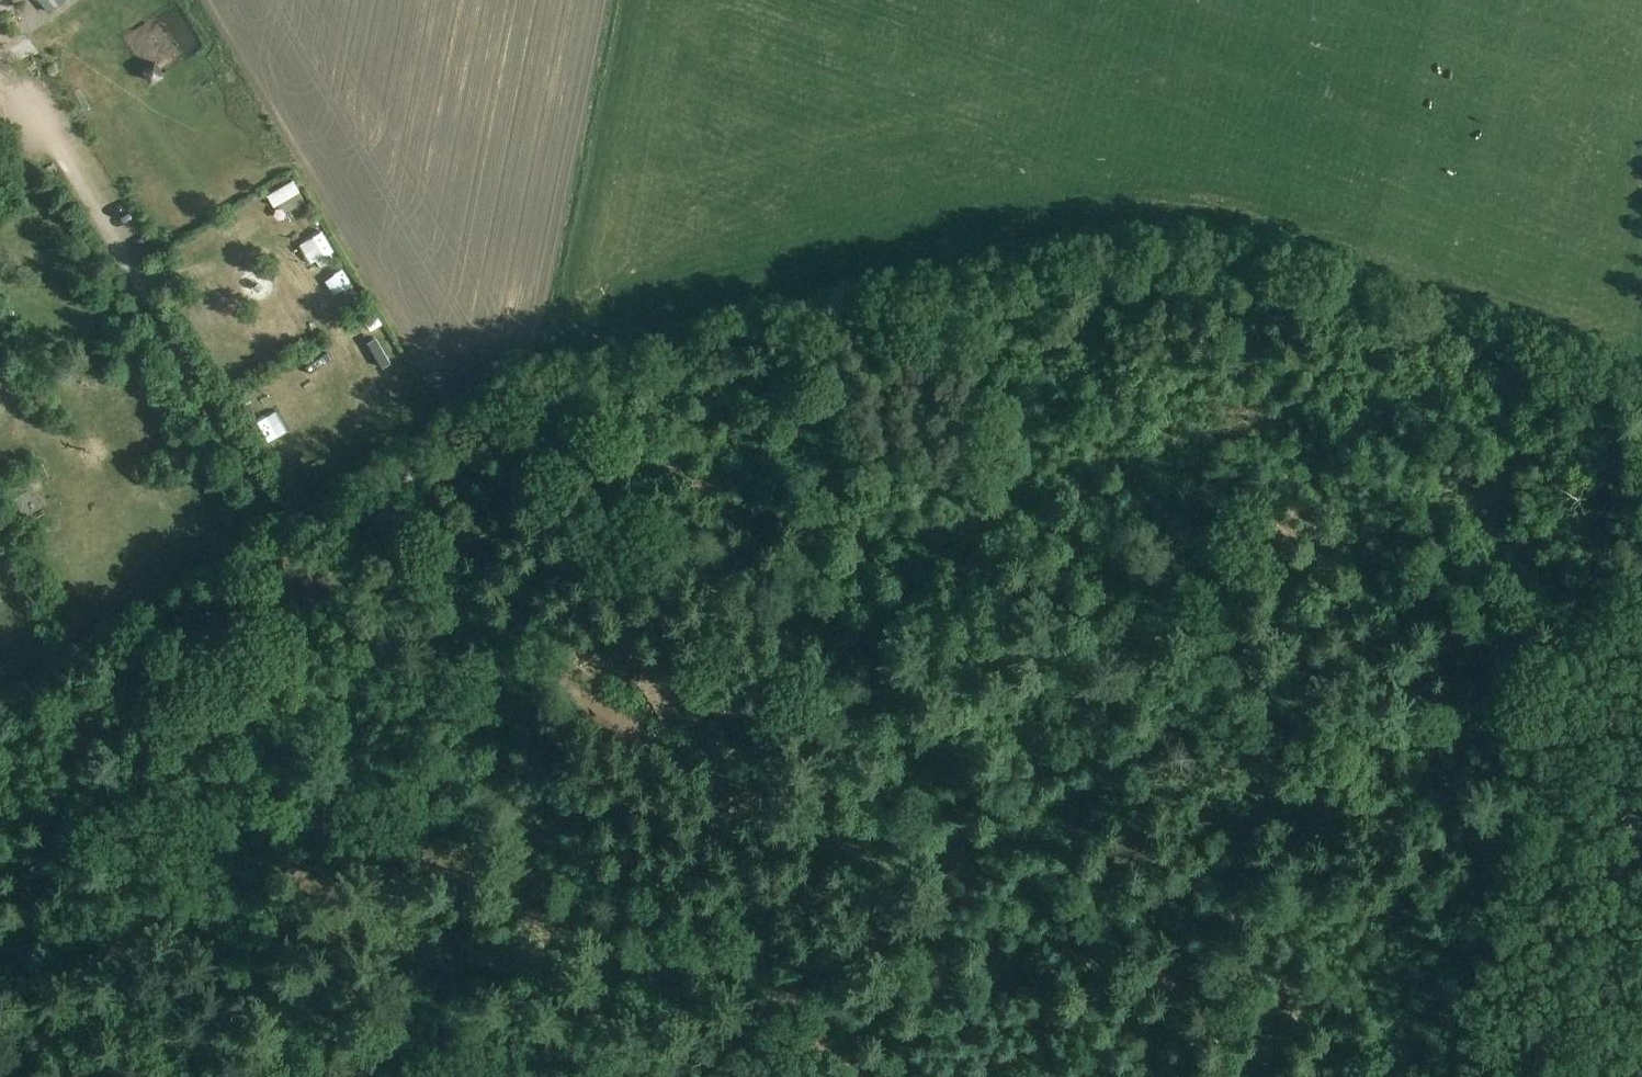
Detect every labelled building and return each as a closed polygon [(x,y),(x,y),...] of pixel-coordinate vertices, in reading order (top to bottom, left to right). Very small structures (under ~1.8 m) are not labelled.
[(257,231),(265,243),(281,234),(274,221),(257,231)] [(274,254),(275,267),(290,266),(289,253),(274,254)] [(206,280),(222,277),(219,264),(203,267),(206,280)] [(160,281),(144,284),(147,299),(162,296),(160,281)] [(241,296),(250,315),(259,311),(249,292),(241,296)] [(265,352),(275,370),(285,364),(275,346),(265,352)]
